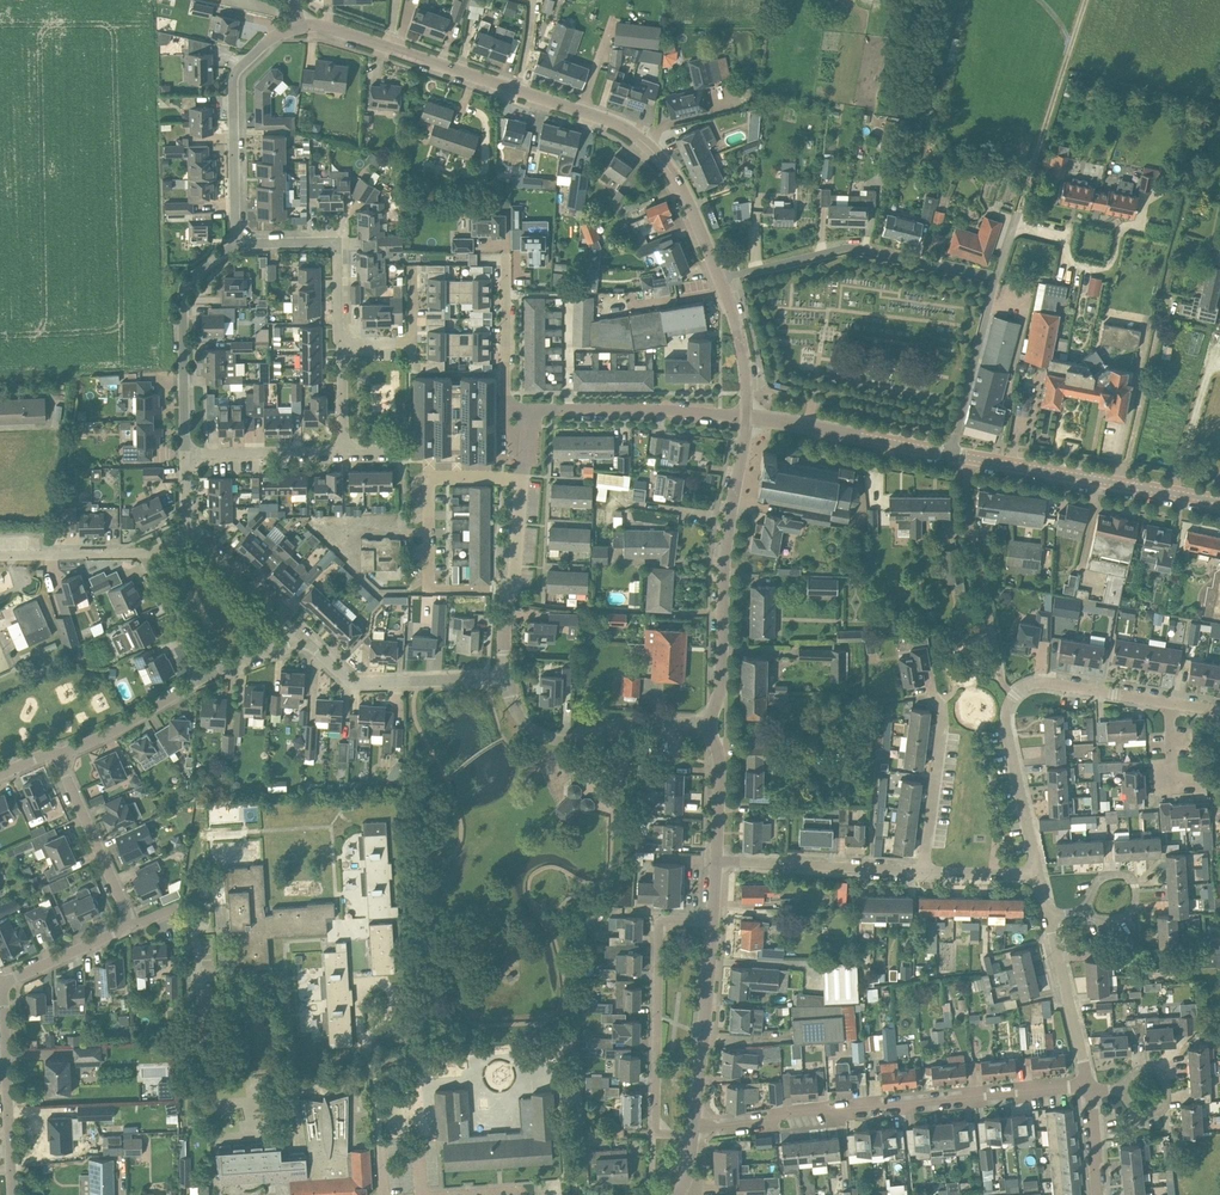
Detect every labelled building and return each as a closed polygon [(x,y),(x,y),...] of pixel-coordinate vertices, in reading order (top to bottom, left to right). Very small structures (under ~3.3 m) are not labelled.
[(411,26),(411,28),(418,31),(419,28),(426,31),(433,12),(425,9),(428,0),(419,0),(417,6),(410,25),(411,26)] [(426,31),(442,37),(446,26),(449,18),(449,17),(460,20),(467,0),(454,0),(451,10),(450,9),(444,7),(441,15),(433,12),(426,31)] [(511,0),(507,0),(505,6),(516,10),(518,3),(511,0)] [(551,2),(547,17),(555,19),(558,4),(551,2)] [(211,16),(213,7),(195,3),(193,12),(211,16)] [(238,19),(227,17),(218,15),(213,37),(235,42),(238,32),(236,31),(238,19)] [(471,47),(488,53),(495,36),(487,33),(491,22),(482,19),(478,30),(471,47)] [(558,21),(552,36),(560,39),(555,54),(559,56),(558,57),(557,59),(558,60),(558,62),(560,63),(555,77),(582,87),(586,76),(589,67),(565,58),(568,51),(571,43),(576,27),(566,24),(558,21)] [(616,42),(659,47),(661,26),(618,21),(616,42)] [(511,42),(515,31),(498,25),(495,36),(488,53),(505,59),(512,42),(511,42)] [(541,51),(534,70),(555,77),(560,63),(558,62),(558,60),(557,59),(558,57),(559,56),(555,54),(560,39),(552,36),(546,53),(541,51)] [(947,63),(955,65),(960,44),(959,44),(961,39),(953,37),(952,43),(947,63)] [(612,47),(610,63),(622,64),(623,54),(632,55),(631,60),(638,62),(638,60),(642,48),(634,47),(614,44),(613,47),(612,47)] [(642,48),(638,60),(661,63),(663,52),(642,48)] [(665,53),(663,67),(672,64),(677,59),(677,51),(676,51),(665,53)] [(189,82),(201,82),(213,81),(212,52),(189,53),(189,82)] [(678,92),(666,95),(671,118),(709,109),(707,98),(704,87),(716,84),(715,81),(723,79),(718,58),(710,60),(709,55),(689,60),(695,88),(678,92)] [(345,89),(346,78),(347,66),(327,64),(327,61),(317,60),(316,70),(305,69),(302,88),(319,90),(319,87),(345,89)] [(256,128),(268,127),(296,127),(296,118),(270,117),(271,95),(274,95),(276,93),(276,89),(274,87),(282,78),(282,72),(278,68),(272,68),(256,85),(256,90),(257,90),(257,94),(256,94),(256,128)] [(608,96),(625,102),(631,84),(622,82),(625,72),(618,69),(615,80),(614,79),(608,96)] [(625,102),(642,107),(645,98),(654,100),(659,85),(659,83),(643,78),(640,87),(631,84),(625,102)] [(292,84),(290,93),(297,95),(299,86),(292,84)] [(399,109),(400,97),(401,85),(388,84),(388,86),(372,85),(369,106),(399,109)] [(190,108),(190,120),(212,120),(212,115),(213,115),(213,107),(196,107),(196,96),(184,96),(182,96),(182,108),(190,108)] [(427,100),(423,111),(421,117),(428,119),(436,122),(429,140),(472,155),(478,136),(447,126),(453,109),(427,100)] [(750,111),(750,120),(760,121),(761,109),(759,109),(750,111)] [(503,139),(502,142),(515,145),(515,147),(528,150),(529,150),(532,131),(531,130),(525,129),(527,122),(526,122),(508,117),(503,135),(503,136),(503,139)] [(191,134),(214,133),(214,125),(212,125),(212,120),(190,120),(183,120),(183,126),(191,126),(191,134)] [(322,124),(315,122),(313,130),(320,132),(322,124)] [(561,153),(567,128),(543,122),(538,148),(561,153)] [(723,179),(708,146),(718,142),(710,124),(676,139),(699,190),(723,179)] [(584,207),(587,185),(589,173),(571,170),(581,131),(567,128),(561,153),(560,159),(560,160),(558,167),(558,173),(571,175),(567,205),(584,207)] [(285,134),(263,135),(264,148),(286,147),(285,134)] [(758,140),(753,142),(744,145),(746,152),(758,148),(758,140)] [(184,156),(184,146),(184,145),(165,146),(165,156),(184,156)] [(264,148),(264,161),(282,160),(286,160),(286,147),(264,148)] [(372,152),(367,159),(377,166),(382,158),(372,152)] [(822,176),(833,177),(835,158),(834,158),(834,154),(825,153),(822,176)] [(1068,156),(1057,154),(1057,155),(1053,155),(1051,164),(1055,165),(1053,174),(1064,177),(1068,156)] [(189,178),(216,178),(215,159),(203,159),(203,155),(189,155),(189,178)] [(621,181),(624,176),(631,166),(615,155),(608,165),(605,170),(606,170),(601,177),(608,182),(613,175),(621,181)] [(264,161),(257,161),(257,175),(263,175),(263,177),(271,177),(271,180),(286,179),(286,169),(283,169),(282,161),(282,160),(264,161)] [(796,162),(782,162),(781,191),(795,191),(796,162)] [(313,164),(310,164),(310,174),(310,194),(310,198),(310,199),(310,204),(310,205),(318,205),(318,208),(332,207),(331,176),(330,176),(321,176),(321,174),(315,174),(315,166),(313,164)] [(1150,191),(1150,190),(1153,175),(1159,176),(1160,169),(1144,166),(1142,173),(1143,173),(1140,188),(1139,188),(1139,189),(1150,191)] [(351,196),(351,187),(350,176),(348,176),(348,171),(331,172),(331,171),(330,171),(330,176),(331,176),(332,207),(344,207),(344,196),(351,196)] [(512,176),(511,186),(523,187),(525,177),(518,176),(512,176)] [(368,181),(361,177),(351,193),(358,197),(368,181)] [(189,202),(192,202),(204,202),(204,198),(216,197),(216,178),(189,178),(189,202)] [(1064,180),(1060,202),(1061,202),(1072,204),(1073,204),(1077,205),(1078,205),(1089,208),(1090,208),(1090,206),(1094,207),(1094,206),(1095,201),(1099,201),(1101,191),(1094,189),(1094,186),(1094,187),(1086,185),(1087,181),(1073,178),(1072,182),(1065,181),(1065,180),(1064,180)] [(263,184),(257,184),(257,198),(283,198),(282,189),(286,189),(286,179),(271,180),(271,182),(263,182),(263,184)] [(542,179),(541,188),(555,189),(556,180),(542,179)] [(358,197),(365,201),(375,185),(374,185),(368,181),(358,197)] [(1101,191),(1099,201),(1102,202),(1101,207),(1101,208),(1105,209),(1104,211),(1105,211),(1117,213),(1117,214),(1117,213),(1122,214),(1121,214),(1122,215),(1122,214),(1134,217),(1135,217),(1139,196),(1138,195),(1138,196),(1131,194),(1132,190),(1118,187),(1117,191),(1109,190),(1109,189),(1108,192),(1101,191)] [(837,221),(848,222),(848,204),(836,204),(836,194),(830,194),(830,188),(821,188),(821,204),(829,204),(829,222),(837,223),(837,221)] [(848,194),(848,204),(848,222),(858,222),(858,223),(866,223),(867,206),(875,206),(876,190),(867,189),(867,195),(848,194)] [(619,190),(609,205),(617,210),(627,195),(619,190)] [(930,219),(936,197),(926,194),(920,217),(930,219)] [(257,198),(258,217),(287,217),(287,205),(283,205),(283,198),(257,198)] [(638,199),(624,205),(626,211),(640,205),(638,199)] [(749,199),(732,201),(734,218),(751,216),(749,199)] [(643,234),(662,226),(673,222),(670,212),(671,212),(666,200),(655,205),(646,208),(650,218),(648,219),(647,216),(631,223),(636,236),(643,233),(643,234)] [(359,223),(379,223),(378,216),(383,216),(383,201),(374,201),(374,210),(358,210),(359,223)] [(167,213),(185,213),(185,202),(167,203),(167,213)] [(522,204),(512,205),(512,228),(522,228),(522,204)] [(794,224),(794,212),(794,207),(764,207),(763,215),(773,215),(773,223),(794,224)] [(941,223),(944,212),(935,210),(933,221),(941,223)] [(917,241),(920,230),(922,220),(888,212),(883,233),(917,241)] [(472,217),(469,217),(469,230),(472,230),(472,234),(493,234),(493,235),(496,235),(496,236),(502,236),(502,235),(505,235),(505,213),(472,213),(472,217)] [(714,214),(708,217),(712,229),(719,226),(714,214)] [(987,264),(1002,222),(985,216),(979,235),(957,227),(949,251),(987,264)] [(212,219),(200,219),(189,220),(190,227),(186,227),(186,238),(190,238),(193,241),(193,246),(205,245),(205,238),(208,234),(212,234),(212,219)] [(581,224),(579,238),(585,236),(587,242),(599,238),(592,220),(581,224)] [(379,223),(359,223),(359,236),(361,236),(361,243),(372,243),(380,243),(380,236),(384,236),(383,230),(379,230),(379,223)] [(544,232),(520,233),(521,246),(528,246),(529,258),(529,263),(545,263),(545,261),(548,261),(547,232),(544,232)] [(387,243),(403,243),(403,240),(402,235),(386,235),(387,243)] [(473,238),(453,238),(453,250),(473,250),(473,238)] [(651,253),(652,249),(662,245),(659,238),(638,246),(642,256),(651,253)] [(679,242),(678,241),(667,245),(655,250),(661,265),(684,255),(682,249),(684,248),(682,241),(679,242)] [(362,251),(357,251),(357,264),(385,264),(386,264),(386,256),(394,256),(394,251),(403,251),(403,249),(403,243),(387,243),(380,243),(372,243),(361,243),(362,251)] [(1218,306),(1215,306),(1219,283),(1219,243),(1214,265),(1209,263),(1201,298),(1195,296),(1193,305),(1181,302),(1179,312),(1214,321),(1215,317),(1218,306)] [(590,247),(588,269),(590,269),(595,269),(599,269),(601,247),(590,247)] [(469,254),(469,264),(470,264),(477,264),(477,254),(469,254)] [(673,275),(679,273),(690,268),(684,255),(661,265),(663,272),(670,268),(673,275)] [(307,266),(307,261),(301,261),(299,261),(299,280),(309,280),(319,280),(319,275),(321,275),(320,266),(307,266)] [(385,264),(357,264),(357,277),(359,277),(372,277),(373,284),(386,284),(385,264)] [(472,280),(459,280),(459,291),(490,291),(490,271),(489,271),(489,264),(477,264),(470,264),(470,272),(473,273),(473,278),(472,278),(472,280)] [(429,271),(429,291),(459,291),(459,280),(445,280),(445,272),(445,265),(439,265),(429,265),(429,271)] [(588,271),(586,291),(598,292),(599,269),(595,269),(590,269),(588,269),(588,271)] [(222,304),(247,304),(247,295),(244,295),(244,270),(234,270),(234,276),(225,276),(225,295),(222,295),(222,304)] [(653,274),(640,276),(642,289),(654,287),(669,284),(668,277),(653,279),(653,274)] [(1098,294),(1100,276),(1090,275),(1088,292),(1098,294)] [(292,301),(299,301),(319,301),(319,296),(321,296),(321,287),(309,288),(309,280),(299,280),(292,280),(292,301)] [(351,284),(351,302),(360,302),(360,284),(351,284)] [(377,304),(377,325),(388,325),(392,322),(403,321),(402,284),(398,284),(394,284),(394,303),(377,304)] [(429,310),(429,317),(439,317),(445,317),(445,302),(459,302),(459,291),(429,291),(429,310)] [(459,291),(459,302),(472,303),(472,307),(473,307),(473,310),(470,310),(470,317),(489,317),(489,310),(490,310),(490,291),(459,291)] [(258,303),(257,303),(257,306),(268,306),(268,298),(258,299),(258,303)] [(525,298),(525,316),(544,316),(544,317),(562,317),(562,310),(544,310),(544,298),(525,298)] [(319,301),(292,301),(293,322),(310,322),(309,314),(321,314),(321,305),(319,305),(319,301)] [(703,302),(596,319),(593,320),(591,344),(591,345),(591,346),(634,350),(666,344),(667,344),(666,336),(665,328),(672,327),(679,326),(685,325),(692,323),(699,322),(706,321),(703,302)] [(366,325),(377,325),(377,304),(362,304),(363,322),(366,325)] [(204,336),(215,336),(215,335),(224,334),(224,321),(235,320),(235,307),(220,307),(220,314),(203,314),(204,336)] [(1026,351),(1024,359),(1049,364),(1050,357),(1051,357),(1059,314),(1055,313),(1040,310),(1034,309),(1029,337),(1026,351)] [(993,315),(981,364),(1007,371),(1020,322),(993,315)] [(525,316),(525,334),(545,334),(555,334),(560,334),(562,334),(562,327),(544,328),(544,317),(544,316),(525,316)] [(429,324),(429,343),(459,343),(459,333),(445,333),(445,317),(439,317),(429,317),(429,324)] [(459,333),(459,343),(490,344),(490,324),(489,324),(489,317),(470,317),(470,325),(473,325),(473,331),(472,331),(472,333),(459,333)] [(1100,341),(1137,348),(1141,329),(1104,323),(1100,341)] [(679,326),(680,333),(687,332),(685,325),(679,326)] [(309,326),(300,326),(300,340),(322,340),(321,326),(309,326)] [(672,327),(665,328),(666,336),(673,334),(672,327)] [(257,333),(257,341),(269,341),(269,328),(262,328),(257,333)] [(525,334),(525,352),(545,352),(554,352),(560,352),(562,352),(563,346),(544,345),(545,334),(525,334)] [(689,379),(709,379),(709,361),(705,361),(705,359),(709,359),(709,338),(688,338),(688,358),(665,358),(665,379),(685,379),(685,377),(689,377),(689,379)] [(300,340),(301,354),(322,353),(322,340),(300,340)] [(253,351),(253,347),(269,346),(269,341),(257,341),(253,341),(231,342),(231,351),(253,351)] [(429,343),(428,363),(429,363),(429,370),(445,370),(445,354),(459,354),(459,343),(429,343)] [(459,343),(459,354),(473,354),(473,362),(470,362),(470,369),(489,370),(489,363),(490,363),(490,344),(459,343)] [(204,349),(204,362),(227,362),(226,349),(216,349),(204,349)] [(1083,358),(1091,371),(1089,384),(1095,385),(1093,395),(1098,397),(1108,399),(1105,414),(1124,418),(1133,371),(1106,365),(1102,360),(1103,360),(1096,349),(1083,358)] [(574,388),(594,388),(599,388),(599,369),(599,357),(599,351),(592,351),(592,369),(574,370),(574,388)] [(617,351),(613,351),(610,351),(610,357),(610,369),(599,369),(599,388),(617,388),(617,369),(617,357),(617,351)] [(635,388),(635,369),(635,351),(628,351),(628,357),(628,369),(617,369),(617,388),(635,388)] [(635,369),(635,388),(653,388),(653,351),(646,351),(646,369),(635,369)] [(525,352),(526,370),(544,370),(562,370),(562,363),(544,363),(545,352),(525,352)] [(322,353),(301,354),(301,367),(322,367),(322,353)] [(1043,390),(1041,402),(1049,403),(1060,405),(1063,390),(1062,390),(1068,360),(1051,357),(1050,357),(1049,364),(1048,370),(1047,369),(1043,390)] [(1091,371),(1083,358),(1086,364),(1068,360),(1062,390),(1063,390),(1093,395),(1095,385),(1089,384),(1091,371)] [(231,382),(243,382),(243,374),(236,374),(236,362),(227,362),(204,362),(204,375),(207,375),(207,383),(223,383),(224,383),(231,382)] [(980,364),(965,422),(999,431),(1005,406),(999,404),(1008,371),(1007,371),(981,364),(980,364)] [(301,367),(301,381),(312,381),(318,381),(322,381),(322,367),(301,367)] [(526,388),(562,388),(562,382),(544,381),(544,370),(526,370),(526,388)] [(260,372),(260,382),(264,382),(265,382),(268,382),(270,382),(270,373),(269,372),(260,372)] [(495,458),(495,445),(495,430),(490,430),(490,405),(495,405),(496,377),(462,377),(462,381),(451,381),(451,377),(415,377),(415,451),(436,451),(436,458),(495,458)] [(102,378),(102,386),(112,386),(111,378),(102,378)] [(137,412),(137,420),(153,420),(153,412),(162,412),(162,405),(159,405),(159,393),(142,394),(141,381),(129,381),(122,381),(123,396),(133,396),(134,412),(137,412)] [(301,399),(301,381),(291,382),(292,399),(301,399)] [(260,382),(254,382),(254,392),(255,413),(255,416),(264,415),(264,422),(265,434),(279,434),(278,407),(265,407),(265,398),(265,382),(264,382),(260,382)] [(236,435),(245,435),(244,414),(255,413),(254,392),(247,392),(247,404),(230,404),(231,433),(236,433),(236,435)] [(215,393),(207,393),(207,411),(215,411),(215,415),(218,414),(218,430),(218,435),(227,435),(227,433),(231,433),(230,404),(229,404),(229,396),(215,396),(215,393)] [(312,408),(304,408),(305,423),(320,423),(319,415),(327,415),(327,395),(318,395),(313,395),(312,395),(312,408)] [(46,420),(45,397),(0,400),(0,423),(46,420)] [(292,434),(292,406),(278,407),(279,434),(292,434)] [(124,460),(131,460),(143,459),(142,446),(160,446),(159,435),(162,435),(162,427),(154,427),(153,420),(137,420),(138,428),(134,428),(134,444),(123,444),(124,460)] [(575,436),(572,436),(555,436),(555,456),(574,456),(575,436)] [(594,436),(575,436),(574,456),(594,456),(594,436)] [(594,436),(594,456),(613,456),(613,436),(594,436)] [(659,457),(686,460),(686,458),(688,458),(689,457),(690,450),(689,449),(687,449),(688,440),(652,436),(650,451),(660,452),(659,457)] [(752,547),(763,549),(780,552),(784,527),(800,530),(802,520),(829,525),(831,517),(848,520),(850,507),(847,507),(847,504),(848,504),(848,503),(853,502),(858,498),(859,493),(857,488),(852,484),(852,483),(852,480),(853,481),(853,479),(857,480),(858,472),(854,472),(854,469),(839,466),(839,470),(827,468),(828,465),(819,463),(818,467),(797,463),(798,455),(786,453),(785,461),(775,459),(776,453),(763,451),(760,464),(763,465),(758,491),(759,491),(758,499),(767,501),(767,500),(780,502),(778,512),(781,513),(780,515),(766,513),(764,523),(757,521),(754,536),(752,547)] [(618,473),(629,473),(629,456),(618,456),(618,473)] [(573,463),(560,463),(561,475),(573,474),(573,463)] [(584,464),(583,476),(593,476),(593,465),(584,464)] [(144,478),(151,478),(163,478),(163,466),(144,466),(144,478)] [(114,468),(111,470),(117,476),(120,473),(120,467),(114,468)] [(102,468),(93,468),(93,480),(102,480),(102,468)] [(378,470),(364,471),(364,488),(378,488),(378,470)] [(378,470),(378,488),(393,488),(393,470),(378,470)] [(328,471),(328,476),(328,495),(328,493),(342,493),(342,471),(328,471)] [(364,471),(349,471),(349,488),(364,488),(364,471)] [(263,472),(263,484),(263,493),(278,493),(277,472),(263,472)] [(292,472),(277,472),(278,493),(292,493),(292,472)] [(292,472),(292,493),(307,492),(307,472),(292,472)] [(631,477),(599,472),(596,487),(622,489),(622,488),(627,489),(628,488),(629,488),(631,477)] [(657,473),(655,493),(681,497),(683,477),(657,473)] [(260,497),(260,486),(259,476),(252,476),(252,497),(260,497)] [(315,476),(315,488),(315,495),(328,495),(328,476),(315,476)] [(210,492),(232,492),(232,477),(209,477),(210,492)] [(572,485),(570,485),(553,484),(552,504),(571,505),(572,485)] [(592,486),(572,485),(571,505),(591,506),(592,486)] [(471,486),(453,486),(452,493),(471,493),(470,504),(489,504),(489,486),(471,486)] [(631,498),(644,500),(646,489),(644,488),(633,487),(631,498)] [(998,520),(1009,521),(1012,494),(979,489),(976,513),(996,516),(996,518),(999,519),(998,520)] [(210,507),(232,506),(232,492),(210,492),(210,507)] [(1042,526),(1046,498),(1012,494),(1009,521),(1042,526)] [(159,495),(148,500),(133,507),(142,529),(156,522),(155,520),(168,514),(159,495)] [(915,507),(915,496),(890,496),(890,518),(895,518),(895,522),(898,522),(898,528),(910,528),(910,524),(913,524),(913,514),(910,514),(910,507),(915,507)] [(950,517),(950,496),(915,496),(915,507),(910,507),(910,514),(913,514),(913,524),(910,524),(910,528),(911,536),(921,536),(921,517),(950,517)] [(61,523),(69,523),(76,523),(76,527),(80,527),(80,534),(92,534),(92,512),(92,500),(83,500),(83,507),(63,507),(61,523)] [(1059,512),(1056,524),(1056,526),(1063,528),(1064,525),(1083,529),(1088,508),(1068,503),(1065,514),(1059,512)] [(343,504),(335,504),(335,507),(335,515),(343,515),(343,504)] [(489,522),(489,504),(470,504),(452,504),(452,511),(471,511),(471,518),(453,518),(453,522),(489,522)] [(232,521),(232,506),(210,507),(210,521),(232,521)] [(248,506),(249,522),(260,511),(260,506),(248,506)] [(92,512),(92,534),(105,534),(105,526),(108,526),(108,523),(119,522),(118,510),(118,507),(98,507),(98,511),(92,512)] [(877,508),(868,509),(869,526),(878,526),(877,508)] [(250,526),(247,529),(249,532),(235,546),(244,554),(242,556),(244,558),(266,535),(256,526),(266,516),(260,511),(249,522),(247,524),(250,526)] [(1127,518),(1122,517),(1111,514),(1110,518),(1098,515),(1093,536),(1089,556),(1086,567),(1107,571),(1105,582),(1108,583),(1103,601),(1119,604),(1124,582),(1125,582),(1126,578),(1126,576),(1128,566),(1129,565),(1128,565),(1133,545),(1138,524),(1126,522),(1127,518)] [(131,527),(131,515),(122,515),(122,527),(131,527)] [(242,530),(246,526),(241,521),(237,525),(242,530)] [(470,540),(489,540),(489,522),(453,522),(452,529),(470,529),(470,540)] [(1145,537),(1142,552),(1157,555),(1154,568),(1171,572),(1174,557),(1166,555),(1172,530),(1148,525),(1147,529),(1145,528),(1143,537),(1145,537)] [(550,547),(569,548),(570,528),(551,527),(550,547)] [(590,529),(573,528),(570,528),(569,548),(589,549),(590,529)] [(661,562),(674,563),(676,546),(644,545),(644,542),(632,542),(633,531),(624,530),(624,531),(614,531),(613,546),(623,546),(624,557),(662,556),(661,562)] [(644,545),(676,546),(678,530),(624,530),(633,531),(632,542),(644,542),(644,545)] [(1187,530),(1184,547),(1189,548),(1188,555),(1198,557),(1200,550),(1219,554),(1219,537),(1187,530)] [(257,566),(265,558),(273,551),(277,555),(291,540),(285,534),(277,542),(268,533),(266,536),(266,535),(244,558),(246,560),(248,558),(257,566)] [(313,533),(307,539),(313,545),(320,539),(313,533)] [(276,588),(290,572),(300,562),(290,553),(303,540),(297,534),(291,540),(277,555),(282,559),(267,575),(276,584),(273,586),(276,588)] [(366,537),(361,537),(361,569),(398,569),(398,561),(401,561),(401,538),(391,539),(388,537),(384,537),(382,539),(382,542),(378,543),(378,541),(376,539),(369,539),(366,537)] [(452,540),(452,547),(470,547),(470,558),(489,558),(489,540),(470,540),(460,540),(452,540)] [(1004,563),(1016,564),(1021,565),(1020,573),(1020,574),(1024,545),(1007,542),(1004,563)] [(593,544),(592,563),(608,563),(608,545),(593,544)] [(1024,545),(1020,574),(1038,576),(1039,567),(1042,547),(1024,545)] [(337,554),(334,558),(342,565),(343,565),(345,563),(346,562),(337,554)] [(452,558),(452,565),(470,565),(470,577),(475,577),(475,583),(489,583),(489,558),(470,558),(468,558),(452,558)] [(964,581),(960,559),(948,562),(952,583),(964,581)] [(280,588),(289,596),(297,587),(304,580),(309,584),(322,570),(316,564),(309,571),(305,568),(305,565),(303,562),(300,563),(300,562),(290,572),(276,588),(278,590),(280,588)] [(342,565),(337,570),(342,575),(348,570),(343,565),(342,565)] [(1126,576),(1126,578),(1132,580),(1135,567),(1128,566),(1126,576)] [(673,569),(650,567),(647,608),(671,610),(673,569)] [(90,577),(89,577),(90,578),(93,584),(93,585),(108,577),(107,574),(105,570),(90,577)] [(347,580),(353,575),(348,570),(342,575),(347,580)] [(548,590),(567,591),(568,571),(549,570),(548,590)] [(588,572),(571,571),(568,571),(567,591),(587,592),(588,572)] [(62,612),(67,610),(77,607),(77,608),(89,604),(87,596),(86,593),(84,585),(81,574),(62,579),(65,590),(56,592),(56,593),(59,604),(62,612)] [(1064,583),(1063,592),(1074,594),(1077,575),(1070,574),(1068,583),(1064,583)] [(93,585),(92,585),(96,594),(112,586),(108,577),(93,585)] [(808,593),(837,593),(838,578),(808,578),(808,593)] [(352,584),(361,593),(366,588),(357,579),(352,584)] [(132,580),(109,591),(118,612),(122,610),(125,618),(138,612),(134,604),(142,601),(132,580)] [(324,594),(314,585),(301,600),(310,609),(324,594)] [(751,635),(763,635),(774,635),(775,586),(751,585),(751,635)] [(361,593),(366,598),(371,593),(366,588),(361,593)] [(1081,597),(1088,598),(1089,591),(1077,589),(1076,596),(1081,597)] [(630,590),(629,606),(640,607),(641,591),(630,590)] [(1054,593),(1052,612),(1078,616),(1079,609),(1081,597),(1076,596),(1054,593)] [(319,618),(333,603),(324,594),(310,609),(319,618)] [(370,611),(380,601),(375,596),(365,606),(370,611)] [(1081,597),(1079,609),(1089,610),(1095,612),(1096,605),(1095,605),(1096,599),(1088,598),(1081,597)] [(13,609),(18,620),(29,645),(53,634),(49,625),(37,599),(13,609)] [(329,626),(343,612),(338,608),(333,603),(319,618),(325,623),(329,626)] [(1095,612),(1107,614),(1114,616),(1115,609),(1096,605),(1095,612)] [(1200,606),(1198,612),(1206,616),(1210,608),(1203,605),(1200,606)] [(1014,637),(1012,650),(1027,653),(1029,643),(1037,644),(1039,635),(1050,637),(1051,612),(1042,610),(1040,625),(1020,622),(1017,637),(1014,637)] [(338,635),(352,621),(346,615),(343,612),(329,626),(332,630),(338,635)] [(609,612),(609,623),(626,624),(627,613),(609,612)] [(1154,612),(1153,619),(1162,621),(1163,614),(1154,612)] [(570,624),(570,620),(572,620),(572,628),(578,628),(578,614),(549,613),(549,622),(529,621),(528,643),(540,643),(540,641),(555,641),(556,630),(560,631),(561,623),(570,624)] [(137,646),(156,636),(154,633),(157,632),(153,625),(151,626),(147,618),(142,620),(139,615),(119,624),(122,631),(120,632),(128,649),(137,646)] [(457,632),(457,639),(456,651),(478,652),(479,628),(474,628),(474,617),(454,616),(453,632),(457,632)] [(98,622),(90,626),(94,635),(102,631),(104,630),(101,621),(98,622)] [(358,635),(362,630),(352,621),(338,635),(348,645),(349,644),(351,646),(360,637),(358,635)] [(1201,623),(1191,621),(1188,641),(1197,642),(1201,623)] [(445,645),(445,633),(446,627),(432,626),(431,636),(413,635),(412,642),(408,642),(408,656),(419,657),(419,653),(427,653),(427,655),(435,655),(435,644),(445,645)] [(646,627),(645,644),(686,645),(687,629),(646,627)] [(838,630),(838,641),(878,641),(878,631),(863,632),(863,629),(838,630)] [(74,644),(70,630),(60,633),(64,647),(74,644)] [(927,631),(911,634),(913,644),(929,641),(927,631)] [(1071,660),(1075,640),(1060,637),(1057,658),(1071,660)] [(1112,662),(1128,665),(1132,641),(1115,638),(1112,662)] [(371,639),(370,659),(383,660),(384,640),(371,639)] [(383,660),(397,661),(398,640),(384,640),(383,660)] [(1071,660),(1086,663),(1089,642),(1075,640),(1071,660)] [(874,641),(866,643),(868,653),(876,652),(874,641)] [(1128,665),(1145,667),(1149,644),(1132,641),(1128,665)] [(1101,665),(1102,653),(1104,644),(1089,642),(1086,663),(1101,665)] [(684,679),(686,645),(645,644),(644,654),(654,654),(652,678),(684,679)] [(1145,667),(1161,670),(1165,646),(1149,644),(1145,667)] [(1165,646),(1161,670),(1178,673),(1180,661),(1182,649),(1165,646)] [(899,658),(902,674),(904,686),(924,682),(922,669),(930,668),(926,647),(911,650),(912,656),(899,658)] [(799,658),(831,659),(831,680),(846,679),(846,649),(800,648),(799,658)] [(146,665),(154,682),(165,676),(165,678),(176,673),(172,665),(171,666),(164,652),(152,658),(148,651),(134,657),(139,668),(146,665)] [(767,656),(742,656),(742,690),(766,691),(767,656)] [(1187,679),(1202,682),(1205,661),(1206,658),(1205,658),(1205,661),(1191,659),(1187,679)] [(1205,661),(1202,682),(1216,684),(1219,664),(1205,661)] [(540,704),(561,705),(562,684),(570,684),(571,667),(562,667),(562,671),(555,671),(555,676),(541,675),(541,684),(544,684),(544,693),(540,693),(540,704)] [(292,668),(281,668),(280,689),(283,689),(283,694),(283,704),(292,705),(292,696),(304,697),(305,672),(292,671),(292,668)] [(616,694),(639,695),(640,676),(617,675),(616,694)] [(788,684),(776,684),(776,692),(788,692),(788,684)] [(254,711),(254,717),(265,717),(266,700),(263,700),(264,686),(253,685),(253,688),(245,688),(243,710),(254,711)] [(741,717),(753,717),(766,717),(766,703),(789,704),(789,692),(788,692),(776,692),(766,691),(742,690),(741,717)] [(283,704),(283,694),(273,694),(272,712),(282,713),(283,704)] [(202,711),(201,726),(204,726),(204,725),(202,725),(202,723),(216,724),(216,726),(214,726),(214,727),(225,727),(226,710),(227,698),(218,697),(218,700),(203,700),(202,711)] [(317,698),(315,719),(329,720),(328,730),(329,730),(330,701),(326,700),(326,698),(317,698)] [(329,730),(341,731),(343,700),(334,699),(334,701),(330,701),(329,730)] [(349,747),(348,760),(357,760),(358,748),(358,736),(371,736),(371,734),(371,727),(373,707),(368,706),(368,705),(359,704),(359,716),(358,728),(350,728),(350,742),(349,747)] [(377,707),(373,707),(371,727),(371,734),(380,734),(380,727),(393,728),(394,711),(386,710),(386,706),(377,705),(377,707)] [(841,722),(849,721),(849,707),(841,707),(841,722)] [(910,716),(909,722),(928,724),(930,710),(911,707),(910,716)] [(299,723),(308,723),(308,711),(300,711),(299,723)] [(157,734),(159,738),(168,753),(178,748),(174,742),(183,737),(188,737),(189,731),(190,719),(188,719),(185,714),(164,726),(165,729),(157,734)] [(1044,715),(1045,730),(1063,729),(1062,714),(1044,715)] [(235,715),(234,734),(244,735),(245,716),(235,715)] [(1120,718),(1122,740),(1127,739),(1127,736),(1135,736),(1135,739),(1146,738),(1145,722),(1138,723),(1138,721),(1132,721),(1132,717),(1120,718)] [(1122,740),(1120,718),(1109,719),(1109,722),(1103,723),(1103,725),(1097,725),(1098,741),(1107,740),(1107,737),(1115,737),(1115,740),(1116,740),(1117,751),(1123,751),(1122,740)] [(926,738),(928,724),(906,721),(906,722),(909,722),(907,736),(926,738)] [(315,757),(316,744),(317,724),(307,724),(305,757),(315,757)] [(1087,728),(1087,729),(1081,729),(1081,739),(1093,738),(1092,727),(1087,728)] [(1045,730),(1046,745),(1064,744),(1063,729),(1045,730)] [(383,732),(382,751),(391,752),(393,733),(383,732)] [(130,743),(136,753),(140,760),(151,754),(156,762),(169,755),(168,753),(159,738),(153,741),(147,733),(130,743)] [(890,734),(883,733),(877,733),(876,747),(889,748),(890,734)] [(233,756),(234,734),(224,734),(223,755),(233,756)] [(1206,739),(1212,765),(1211,766),(1214,780),(1219,778),(1219,735),(1206,739)] [(304,744),(304,739),(301,736),(297,737),(295,739),(295,743),(298,746),(301,746),(304,744)] [(925,753),(926,738),(907,736),(906,750),(925,753)] [(348,767),(348,761),(349,747),(350,742),(340,741),(338,766),(348,767)] [(1064,744),(1046,745),(1047,761),(1065,760),(1064,744)] [(747,769),(746,794),(751,794),(750,800),(769,801),(770,792),(763,792),(763,769),(762,769),(763,757),(767,757),(767,747),(757,747),(747,747),(747,757),(748,757),(748,768),(747,769)] [(787,757),(803,757),(803,748),(787,747),(787,757)] [(881,762),(888,762),(889,748),(876,747),(875,763),(881,763),(881,762)] [(116,750),(115,751),(95,760),(106,786),(128,777),(116,750)] [(923,767),(925,753),(906,750),(900,750),(899,756),(905,757),(904,765),(923,767)] [(1084,761),(1084,762),(1093,762),(1099,761),(1099,762),(1100,762),(1099,750),(1092,750),(1093,761),(1084,761)] [(395,770),(390,778),(397,782),(397,784),(402,784),(405,784),(405,770),(405,761),(399,759),(395,770)] [(1122,785),(1144,783),(1144,772),(1140,772),(1140,766),(1138,766),(1137,760),(1121,761),(1122,771),(1125,771),(1125,778),(1122,779),(1122,785)] [(1094,780),(1096,780),(1101,780),(1100,762),(1099,762),(1099,761),(1093,762),(1084,762),(1085,771),(1094,770),(1094,780)] [(652,764),(639,764),(638,773),(651,774),(652,764)] [(1066,782),(1075,782),(1074,766),(1047,768),(1048,783),(1066,782)] [(667,790),(683,791),(683,773),(667,773),(667,774),(657,773),(657,781),(667,782),(667,790)] [(886,777),(875,776),(874,783),(874,790),(885,791),(886,777)] [(21,799),(21,800),(29,818),(43,812),(39,804),(51,798),(47,789),(45,790),(40,778),(23,785),(28,795),(21,799)] [(895,792),(919,795),(921,781),(902,779),(901,786),(895,785),(895,792)] [(1094,780),(1090,781),(1091,796),(1084,796),(1097,796),(1096,780),(1101,780),(1096,780),(1094,780)] [(285,781),(268,782),(268,791),(286,790),(285,781)] [(1067,797),(1066,782),(1048,783),(1049,798),(1067,797)] [(581,806),(584,810),(590,810),(594,807),(594,801),(590,797),(585,797),(581,801),(577,797),(581,793),(581,788),(577,784),(572,783),(568,787),(568,793),(571,797),(559,808),(559,814),(563,818),(568,818),(581,806)] [(1148,794),(1148,783),(1144,783),(1122,785),(1123,791),(1126,791),(1126,799),(1123,799),(1124,809),(1140,808),(1140,801),(1142,801),(1142,795),(1145,795),(1148,794)] [(143,784),(134,788),(137,795),(142,796),(148,792),(143,784)] [(682,810),(683,791),(667,790),(666,800),(656,799),(656,808),(666,808),(666,809),(682,810)] [(885,791),(874,790),(879,791),(878,805),(884,805),(885,791)] [(895,800),(900,800),(899,807),(918,810),(919,795),(895,792),(895,793),(896,793),(895,800)] [(21,808),(16,797),(9,801),(5,793),(0,795),(0,821),(14,815),(15,815),(14,813),(21,810),(21,811),(22,810),(21,808)] [(92,807),(106,800),(103,793),(89,800),(92,807)] [(122,796),(117,798),(106,803),(110,811),(103,814),(111,831),(118,827),(135,820),(127,803),(125,804),(122,796)] [(1097,796),(1091,796),(1084,796),(1084,804),(1092,803),(1093,812),(1098,812),(1097,796)] [(1050,814),(1068,813),(1075,812),(1074,797),(1067,798),(1067,797),(1049,798),(1050,814)] [(206,798),(196,799),(197,807),(207,806),(206,798)] [(353,800),(339,801),(340,808),(354,807),(353,800)] [(1195,806),(1195,802),(1184,803),(1186,826),(1186,830),(1209,829),(1208,809),(1207,805),(1202,805),(1195,806)] [(1160,810),(1161,831),(1171,830),(1171,823),(1178,823),(1178,826),(1186,826),(1184,803),(1173,803),(1173,807),(1167,807),(1167,809),(1160,810)] [(638,804),(637,814),(650,815),(651,805),(638,804)] [(788,818),(789,805),(778,805),(778,818),(788,818)] [(840,807),(839,823),(848,823),(849,810),(849,807),(840,807)] [(897,821),(916,824),(918,810),(899,807),(897,821)] [(1128,815),(1128,809),(1116,810),(1109,810),(1105,810),(1106,823),(1118,822),(1117,815),(1128,815)] [(1085,816),(1086,828),(1086,829),(1087,829),(1087,827),(1098,827),(1097,815),(1085,816)] [(1085,816),(1070,817),(1071,823),(1071,830),(1086,829),(1086,828),(1085,816)] [(800,826),(799,841),(832,843),(833,827),(831,827),(831,818),(804,817),(803,826),(800,826)] [(1059,817),(1057,818),(1058,828),(1070,827),(1070,823),(1070,817),(1059,817)] [(762,819),(756,819),(744,819),(743,849),(761,849),(762,840),(770,840),(771,822),(762,822),(762,819)] [(389,862),(386,820),(363,822),(364,835),(359,835),(361,858),(365,858),(366,871),(361,871),(362,894),(368,894),(369,918),(399,916),(398,905),(392,905),(390,877),(393,877),(392,862),(389,862)] [(897,821),(895,836),(914,838),(916,824),(897,821)] [(125,863),(136,858),(144,854),(142,848),(145,847),(146,843),(153,839),(145,822),(115,835),(122,851),(120,852),(125,863)] [(846,836),(845,849),(863,849),(864,835),(869,835),(869,825),(864,825),(864,822),(855,822),(855,824),(855,830),(848,829),(848,834),(846,833),(846,836)] [(681,824),(670,824),(665,823),(665,824),(654,823),(654,831),(664,832),(664,844),(681,844),(681,824)] [(33,837),(47,831),(44,824),(30,830),(33,837)] [(125,824),(121,826),(118,827),(121,832),(126,830),(127,830),(125,824)] [(1209,829),(1202,829),(1204,848),(1213,848),(1212,828),(1209,829)] [(33,837),(31,838),(34,845),(36,850),(41,847),(46,857),(52,855),(71,846),(70,844),(72,843),(68,834),(66,835),(65,833),(53,838),(49,829),(47,831),(33,837)] [(1145,837),(1146,855),(1161,854),(1160,836),(1151,837),(1151,831),(1144,831),(1145,837)] [(179,835),(174,837),(172,841),(174,846),(182,843),(179,835)] [(895,836),(893,850),(912,852),(914,838),(895,836)] [(1146,855),(1145,837),(1129,838),(1131,856),(1146,855)] [(655,843),(641,843),(642,838),(635,838),(635,851),(655,851),(655,843)] [(1114,839),(1114,845),(1115,857),(1131,856),(1129,838),(1114,839)] [(1102,840),(1087,841),(1088,859),(1103,858),(1102,840)] [(1072,842),(1073,860),(1088,859),(1087,841),(1072,842)] [(1057,861),(1073,860),(1072,842),(1056,843),(1057,861)] [(18,844),(13,846),(16,851),(16,853),(21,851),(21,849),(18,844)] [(9,857),(16,854),(13,846),(6,849),(9,857)] [(77,860),(76,857),(78,856),(74,848),(72,849),(71,846),(52,855),(55,861),(51,863),(50,866),(51,867),(45,870),(49,880),(57,876),(68,871),(65,865),(77,860)] [(1166,854),(1166,862),(1167,869),(1185,868),(1184,853),(1166,854)] [(142,902),(153,897),(163,893),(156,879),(160,877),(157,870),(161,868),(158,860),(146,865),(149,873),(134,879),(139,891),(138,891),(142,902)] [(257,967),(268,966),(270,966),(268,936),(328,933),(327,917),(335,916),(334,901),(307,903),(307,905),(273,907),(273,914),(266,915),(263,904),(266,903),(263,863),(251,863),(251,868),(248,868),(248,866),(227,867),(227,872),(224,872),(226,901),(229,900),(231,927),(238,927),(240,964),(256,963),(257,967)] [(680,864),(668,863),(656,863),(656,882),(639,881),(638,898),(655,898),(655,901),(679,902),(679,891),(676,891),(676,883),(679,883),(680,864)] [(1185,868),(1167,869),(1168,885),(1186,883),(1185,868)] [(29,879),(33,889),(41,885),(37,875),(29,879)] [(57,879),(50,883),(54,892),(62,889),(57,879)] [(406,883),(397,884),(398,891),(406,891),(406,883)] [(1168,885),(1169,900),(1187,899),(1186,883),(1168,885)] [(98,884),(90,888),(93,895),(101,892),(98,884)] [(770,893),(778,893),(778,884),(742,885),(742,900),(763,900),(770,900),(770,893)] [(78,897),(63,903),(70,918),(78,914),(81,921),(100,913),(97,905),(98,905),(98,901),(95,898),(94,898),(89,887),(86,886),(77,890),(76,892),(78,897)] [(178,889),(161,896),(164,903),(180,895),(178,889)] [(874,928),(874,917),(875,896),(862,895),(862,917),(861,926),(864,928),(874,928)] [(0,903),(0,916),(21,907),(16,896),(0,903)] [(887,896),(875,896),(874,917),(887,917),(887,896)] [(900,896),(887,896),(887,917),(899,918),(900,896)] [(912,896),(900,896),(899,918),(911,918),(912,896)] [(781,908),(800,907),(800,897),(781,897),(781,908)] [(919,911),(936,911),(937,897),(919,897),(919,911)] [(936,911),(954,912),(954,897),(937,897),(936,911)] [(954,897),(954,912),(971,912),(971,898),(954,897)] [(971,898),(971,912),(982,912),(981,923),(988,923),(988,912),(988,898),(971,898)] [(988,898),(988,912),(996,912),(996,929),(1005,929),(1005,922),(1005,913),(1006,898),(988,898)] [(1006,898),(1005,913),(1023,913),(1023,898),(1006,898)] [(1187,899),(1169,900),(1170,914),(1176,914),(1188,913),(1187,899)] [(40,905),(25,912),(28,918),(33,929),(35,933),(42,930),(45,938),(48,937),(63,930),(60,924),(66,921),(61,909),(55,912),(53,906),(43,910),(40,905)] [(752,915),(743,914),(742,919),(741,919),(740,931),(744,931),(744,933),(742,933),(741,945),(742,945),(741,955),(753,956),(767,957),(767,947),(758,946),(759,936),(762,937),(763,928),(768,929),(768,920),(752,918),(752,915)] [(1158,915),(1159,931),(1177,929),(1176,914),(1170,914),(1158,915)] [(4,956),(9,954),(10,955),(13,956),(16,954),(17,952),(17,950),(22,948),(20,944),(29,940),(22,925),(13,928),(8,917),(0,921),(0,946),(4,956)] [(641,937),(642,917),(630,917),(626,917),(616,917),(616,929),(620,929),(620,936),(620,937),(627,937),(641,937)] [(936,953),(936,921),(928,921),(928,953),(936,953)] [(936,921),(936,953),(937,953),(938,928),(945,928),(945,921),(936,921)] [(370,923),(371,939),(368,939),(368,946),(371,946),(373,973),(396,972),(393,922),(370,923)] [(970,939),(971,922),(958,922),(957,939),(970,939)] [(971,922),(970,939),(971,939),(971,943),(979,943),(980,923),(971,922)] [(1005,922),(1005,929),(1013,929),(1013,931),(1027,932),(1027,923),(1005,922)] [(1177,929),(1159,931),(1160,946),(1178,945),(1177,929)] [(1219,954),(1219,938),(1212,939),(1211,932),(1205,932),(1207,954),(1219,954)] [(610,935),(610,943),(617,944),(627,944),(627,937),(620,937),(620,936),(610,935)] [(350,988),(347,941),(335,942),(336,950),(325,951),(326,974),(320,974),(322,998),(327,998),(328,1010),(323,1010),(324,1034),(329,1034),(330,1047),(354,1045),(351,1004),(354,1004),(353,988),(350,988)] [(136,964),(137,975),(157,973),(156,962),(168,961),(167,943),(134,946),(136,964)] [(617,969),(626,969),(626,970),(641,971),(641,952),(627,952),(627,944),(617,944),(616,961),(616,968),(617,969)] [(1029,948),(1010,952),(1014,967),(1032,963),(1029,948)] [(1087,976),(1107,975),(1106,965),(1116,964),(1115,950),(1097,951),(1098,959),(1086,959),(1087,976)] [(1219,966),(1219,954),(1207,954),(1207,955),(1202,955),(1202,966),(1219,966)] [(95,965),(96,977),(97,993),(110,992),(109,985),(125,984),(124,967),(123,956),(106,957),(107,964),(95,965)] [(984,959),(988,973),(989,974),(994,972),(990,957),(984,959)] [(857,961),(823,963),(824,995),(824,1002),(858,1001),(857,961)] [(1036,977),(1032,963),(1014,967),(1006,969),(1010,984),(1017,982),(1036,977)] [(900,964),(900,978),(911,978),(911,964),(900,964)] [(777,990),(778,968),(750,966),(750,968),(731,966),(729,995),(748,996),(749,987),(777,990)] [(616,969),(600,969),(600,978),(616,978),(616,969)] [(889,969),(889,980),(897,980),(898,969),(889,969)] [(984,990),(991,988),(992,988),(989,974),(988,973),(988,974),(980,976),(984,990)] [(178,974),(167,974),(167,996),(178,995),(178,974)] [(1101,999),(1112,998),(1118,998),(1117,983),(1108,984),(1107,975),(1087,976),(1088,993),(1100,992),(1101,999)] [(1012,991),(1010,991),(1011,999),(1039,992),(1036,977),(1017,982),(1019,989),(1012,991)] [(75,978),(58,979),(59,1001),(68,1001),(68,1009),(86,1008),(85,984),(76,985),(75,978)] [(1151,982),(1144,982),(1144,990),(1152,989),(1151,982)] [(613,995),(615,995),(615,1005),(640,1006),(640,987),(624,987),(613,987),(613,995)] [(879,1000),(878,988),(867,988),(869,1001),(879,1000)] [(994,1003),(991,988),(984,990),(987,1004),(994,1003)] [(46,1004),(45,993),(27,993),(28,1012),(41,1011),(41,1020),(54,1020),(54,1004),(46,1004)] [(797,993),(797,1004),(825,1004),(824,1002),(824,995),(797,993)] [(612,1012),(612,1003),(598,1003),(598,1000),(594,997),(585,997),(582,999),(583,1012),(605,1012),(612,1012)] [(1003,1000),(994,1003),(987,1004),(989,1013),(1002,1009),(1005,1008),(1003,1000)] [(944,1026),(952,1026),(950,1002),(943,1003),(943,1011),(944,1020),(944,1026)] [(1096,1011),(1112,1010),(1111,1002),(1096,1003),(1096,1011)] [(794,1043),(844,1039),(857,1038),(855,1012),(861,1011),(861,1004),(859,1004),(825,1004),(797,1004),(792,1004),(792,1005),(791,1005),(794,1043)] [(731,1006),(730,1028),(736,1029),(735,1033),(751,1034),(751,1033),(762,1034),(764,1008),(731,1006)] [(613,1021),(612,1038),(613,1038),(625,1039),(639,1039),(640,1020),(626,1020),(626,1013),(613,1012),(613,1021)] [(1145,1046),(1161,1045),(1159,1015),(1136,1017),(1136,1018),(1138,1040),(1144,1040),(1145,1046)] [(1191,1015),(1159,1017),(1159,1015),(1161,1045),(1176,1044),(1176,1033),(1193,1032),(1191,1015)] [(1114,1034),(1115,1053),(1131,1052),(1130,1041),(1138,1040),(1136,1018),(1126,1018),(1126,1024),(1113,1025),(1114,1034)] [(882,1029),(885,1059),(897,1058),(893,1020),(882,1021),(882,1029)] [(1022,1048),(1029,1048),(1027,1023),(1020,1024),(1022,1048)] [(945,1041),(944,1029),(932,1031),(933,1042),(945,1041)] [(1046,1033),(1047,1049),(1054,1048),(1052,1032),(1046,1033)] [(46,1034),(46,1045),(55,1045),(54,1033),(46,1034)] [(873,1034),(865,1035),(867,1049),(874,1049),(873,1034)] [(1100,1054),(1115,1053),(1114,1034),(1101,1035),(1101,1042),(1099,1042),(1100,1054)] [(79,1035),(68,1035),(68,1044),(80,1044),(79,1035)] [(585,1038),(585,1047),(591,1047),(612,1047),(613,1038),(612,1038),(585,1038)] [(851,1040),(853,1061),(864,1060),(863,1040),(851,1040)] [(527,1042),(513,1043),(513,1044),(513,1051),(544,1049),(543,1042),(543,1041),(527,1042)] [(898,1054),(914,1052),(913,1041),(897,1043),(898,1054)] [(836,1054),(835,1042),(825,1043),(826,1054),(836,1054)] [(1188,1047),(1189,1063),(1209,1061),(1208,1044),(1199,1044),(1199,1047),(1188,1047)] [(100,1046),(74,1047),(74,1060),(101,1059),(100,1046)] [(763,1048),(764,1058),(781,1056),(780,1046),(763,1048)] [(606,1055),(617,1055),(617,1047),(606,1047),(606,1055)] [(1035,1056),(1026,1057),(1026,1064),(1031,1064),(1032,1072),(1049,1071),(1047,1055),(1046,1047),(1034,1048),(1035,1052),(1035,1056)] [(742,1065),(757,1066),(758,1053),(743,1051),(743,1052),(724,1050),(722,1072),(734,1073),(741,1073),(742,1065)] [(1065,1060),(1070,1060),(1069,1053),(1047,1055),(1049,1071),(1066,1069),(1065,1060)] [(948,1064),(950,1080),(966,1078),(966,1070),(971,1069),(970,1062),(965,1063),(964,1054),(947,1056),(948,1064)] [(639,1076),(639,1056),(620,1056),(610,1056),(610,1065),(620,1065),(620,1076),(639,1076)] [(998,1059),(999,1075),(1016,1074),(1015,1065),(1020,1065),(1020,1057),(998,1059)] [(47,1093),(59,1093),(71,1092),(70,1059),(46,1060),(46,1072),(46,1082),(47,1082),(47,1093)] [(982,1077),(999,1075),(998,1059),(976,1062),(977,1069),(982,1068),(982,1077)] [(837,1096),(852,1095),(851,1086),(859,1085),(858,1070),(850,1070),(849,1063),(847,1061),(837,1062),(835,1064),(837,1096)] [(881,1063),(881,1071),(876,1071),(877,1079),(882,1078),(883,1087),(900,1085),(898,1069),(898,1064),(897,1061),(881,1063)] [(1209,1061),(1189,1063),(1190,1078),(1210,1077),(1209,1061)] [(948,1064),(926,1066),(927,1074),(932,1073),(933,1082),(950,1080),(948,1064)] [(920,1067),(899,1069),(898,1069),(900,1085),(917,1083),(916,1075),(921,1074),(920,1067)] [(824,1085),(823,1073),(823,1070),(815,1070),(815,1072),(803,1073),(805,1098),(818,1097),(817,1085),(824,1085)] [(792,1098),(805,1098),(803,1073),(790,1073),(790,1072),(783,1072),(783,1075),(784,1087),(791,1087),(792,1098)] [(337,1075),(338,1084),(348,1083),(347,1074),(337,1075)] [(591,1085),(609,1086),(609,1076),(591,1076),(591,1085)] [(310,1077),(300,1078),(301,1086),(311,1086),(310,1077)] [(1210,1077),(1190,1078),(1191,1093),(1194,1093),(1194,1101),(1201,1101),(1201,1102),(1212,1101),(1212,1096),(1210,1077)] [(172,1080),(158,1081),(159,1097),(173,1096),(172,1080)] [(769,1081),(771,1102),(782,1101),(781,1080),(769,1081)] [(605,1098),(606,1094),(619,1095),(619,1086),(609,1086),(591,1085),(591,1086),(587,1086),(586,1098),(605,1098)] [(727,1108),(745,1109),(746,1100),(758,1100),(759,1088),(727,1086),(727,1108)] [(470,1135),(468,1117),(467,1100),(466,1088),(436,1090),(439,1137),(439,1138),(453,1137),(453,1142),(445,1143),(445,1150),(446,1168),(496,1164),(496,1169),(503,1169),(502,1164),(552,1160),(550,1136),(555,1136),(555,1124),(554,1116),(548,1117),(547,1111),(554,1111),(552,1091),(533,1093),(533,1097),(527,1097),(519,1097),(521,1131),(470,1135)] [(638,1120),(638,1119),(638,1094),(624,1093),(624,1120),(638,1120)] [(281,1155),(280,1142),(276,1142),(276,1140),(265,1141),(265,1143),(263,1143),(262,1141),(251,1142),(251,1144),(245,1144),(245,1143),(234,1143),(234,1145),(231,1145),(231,1144),(220,1144),(220,1146),(216,1146),(218,1171),(221,1171),(222,1180),(268,1177),(291,1183),(292,1194),(367,1194),(367,1185),(372,1185),(369,1148),(352,1149),(352,1150),(348,1150),(348,1094),(327,1100),(301,1097),(310,1153),(306,1153),(305,1152),(304,1151),(303,1151),(291,1152),(290,1152),(289,1153),(289,1154),(281,1155)] [(1192,1104),(1181,1105),(1182,1120),(1202,1119),(1201,1107),(1201,1102),(1201,1101),(1194,1101),(1192,1102),(1192,1104)] [(112,1104),(78,1105),(79,1118),(112,1117),(112,1104)] [(1045,1111),(1047,1129),(1076,1126),(1075,1120),(1073,1120),(1071,1109),(1056,1110),(1045,1111)] [(600,1111),(598,1122),(606,1123),(608,1113),(600,1111)] [(1025,1113),(1012,1114),(1012,1115),(1014,1138),(1035,1136),(1033,1118),(1033,1116),(1025,1117),(1025,1113)] [(999,1117),(1001,1139),(1014,1138),(1012,1115),(999,1117)] [(981,1147),(990,1146),(989,1140),(1001,1139),(999,1117),(999,1116),(986,1117),(986,1121),(978,1121),(980,1141),(981,1147)] [(72,1117),(48,1118),(49,1132),(51,1132),(51,1151),(73,1150),(72,1117)] [(966,1119),(953,1120),(953,1121),(956,1153),(970,1152),(969,1148),(977,1147),(974,1122),(967,1123),(966,1119)] [(1182,1120),(1184,1136),(1195,1135),(1195,1132),(1203,1132),(1202,1119),(1182,1120)] [(953,1121),(940,1122),(943,1154),(956,1153),(953,1121)] [(928,1123),(931,1155),(943,1154),(940,1122),(928,1123)] [(906,1128),(909,1153),(917,1152),(917,1157),(931,1155),(928,1123),(914,1124),(914,1128),(906,1128)] [(895,1126),(882,1127),(882,1128),(884,1150),(895,1149),(896,1156),(905,1155),(903,1129),(895,1129),(895,1126)] [(1047,1129),(1049,1146),(1078,1143),(1077,1137),(1074,1137),(1074,1132),(1077,1132),(1076,1126),(1047,1129)] [(596,1127),(596,1136),(610,1136),(610,1128),(596,1127)] [(610,1128),(610,1136),(624,1137),(624,1128),(610,1128)] [(868,1128),(855,1130),(856,1133),(847,1134),(849,1154),(871,1152),(869,1129),(868,1128)] [(884,1150),(882,1128),(869,1129),(871,1152),(884,1150)] [(771,1136),(756,1137),(756,1147),(772,1145),(771,1136)] [(132,1137),(124,1137),(124,1154),(143,1154),(143,1137),(132,1137)] [(825,1138),(826,1157),(841,1156),(839,1137),(825,1138)] [(825,1138),(810,1139),(812,1158),(813,1166),(827,1164),(826,1157),(825,1138)] [(715,1149),(716,1164),(738,1163),(737,1148),(751,1147),(750,1139),(731,1140),(732,1148),(715,1149)] [(798,1160),(812,1158),(810,1139),(796,1141),(798,1160)] [(796,1141),(782,1142),(783,1154),(784,1167),(798,1165),(798,1160),(796,1141)] [(1163,1142),(1165,1156),(1171,1155),(1170,1141),(1163,1142)] [(1049,1146),(1050,1163),(1079,1160),(1079,1154),(1076,1155),(1075,1149),(1078,1149),(1078,1143),(1049,1146)] [(1120,1146),(1122,1161),(1141,1159),(1139,1144),(1120,1146)] [(990,1146),(981,1147),(985,1191),(993,1190),(992,1177),(994,1177),(993,1168),(994,1167),(992,1146),(990,1146)] [(627,1147),(611,1148),(613,1182),(619,1182),(619,1179),(629,1178),(627,1147)] [(608,1182),(613,1182),(611,1148),(589,1150),(590,1162),(597,1162),(598,1180),(608,1179),(608,1182)] [(1165,1156),(1166,1170),(1173,1169),(1171,1155),(1165,1156)] [(114,1157),(90,1158),(91,1194),(115,1194),(114,1157)] [(181,1185),(191,1185),(190,1157),(180,1157),(181,1185)] [(1142,1173),(1141,1159),(1122,1161),(1123,1175),(1142,1173)] [(1050,1163),(1052,1180),(1081,1177),(1081,1172),(1078,1172),(1077,1166),(1080,1166),(1079,1160),(1050,1163)] [(738,1163),(716,1164),(716,1180),(728,1179),(738,1179),(738,1171),(749,1170),(748,1163),(738,1163)] [(1173,1169),(1166,1170),(1166,1171),(1160,1172),(1161,1179),(1166,1178),(1167,1185),(1175,1184),(1173,1169)] [(1144,1187),(1142,1173),(1123,1175),(1125,1189),(1144,1187)] [(737,1188),(770,1187),(770,1186),(766,1186),(765,1177),(741,1178),(741,1187),(737,1188)] [(1009,1178),(1010,1191),(1019,1190),(1018,1177),(1009,1178)] [(1052,1180),(1054,1194),(1080,1194),(1079,1183),(1082,1183),(1081,1177),(1052,1180)] [(1175,1184),(1167,1185),(1168,1194),(1176,1194),(1175,1184)] [(209,1185),(199,1185),(199,1193),(187,1194),(209,1194),(209,1185)] [(890,1186),(891,1194),(899,1194),(898,1185),(890,1186)] [(861,1186),(853,1187),(854,1194),(862,1194),(861,1186)] [(737,1188),(738,1194),(765,1194),(770,1194),(770,1187),(737,1188)]
